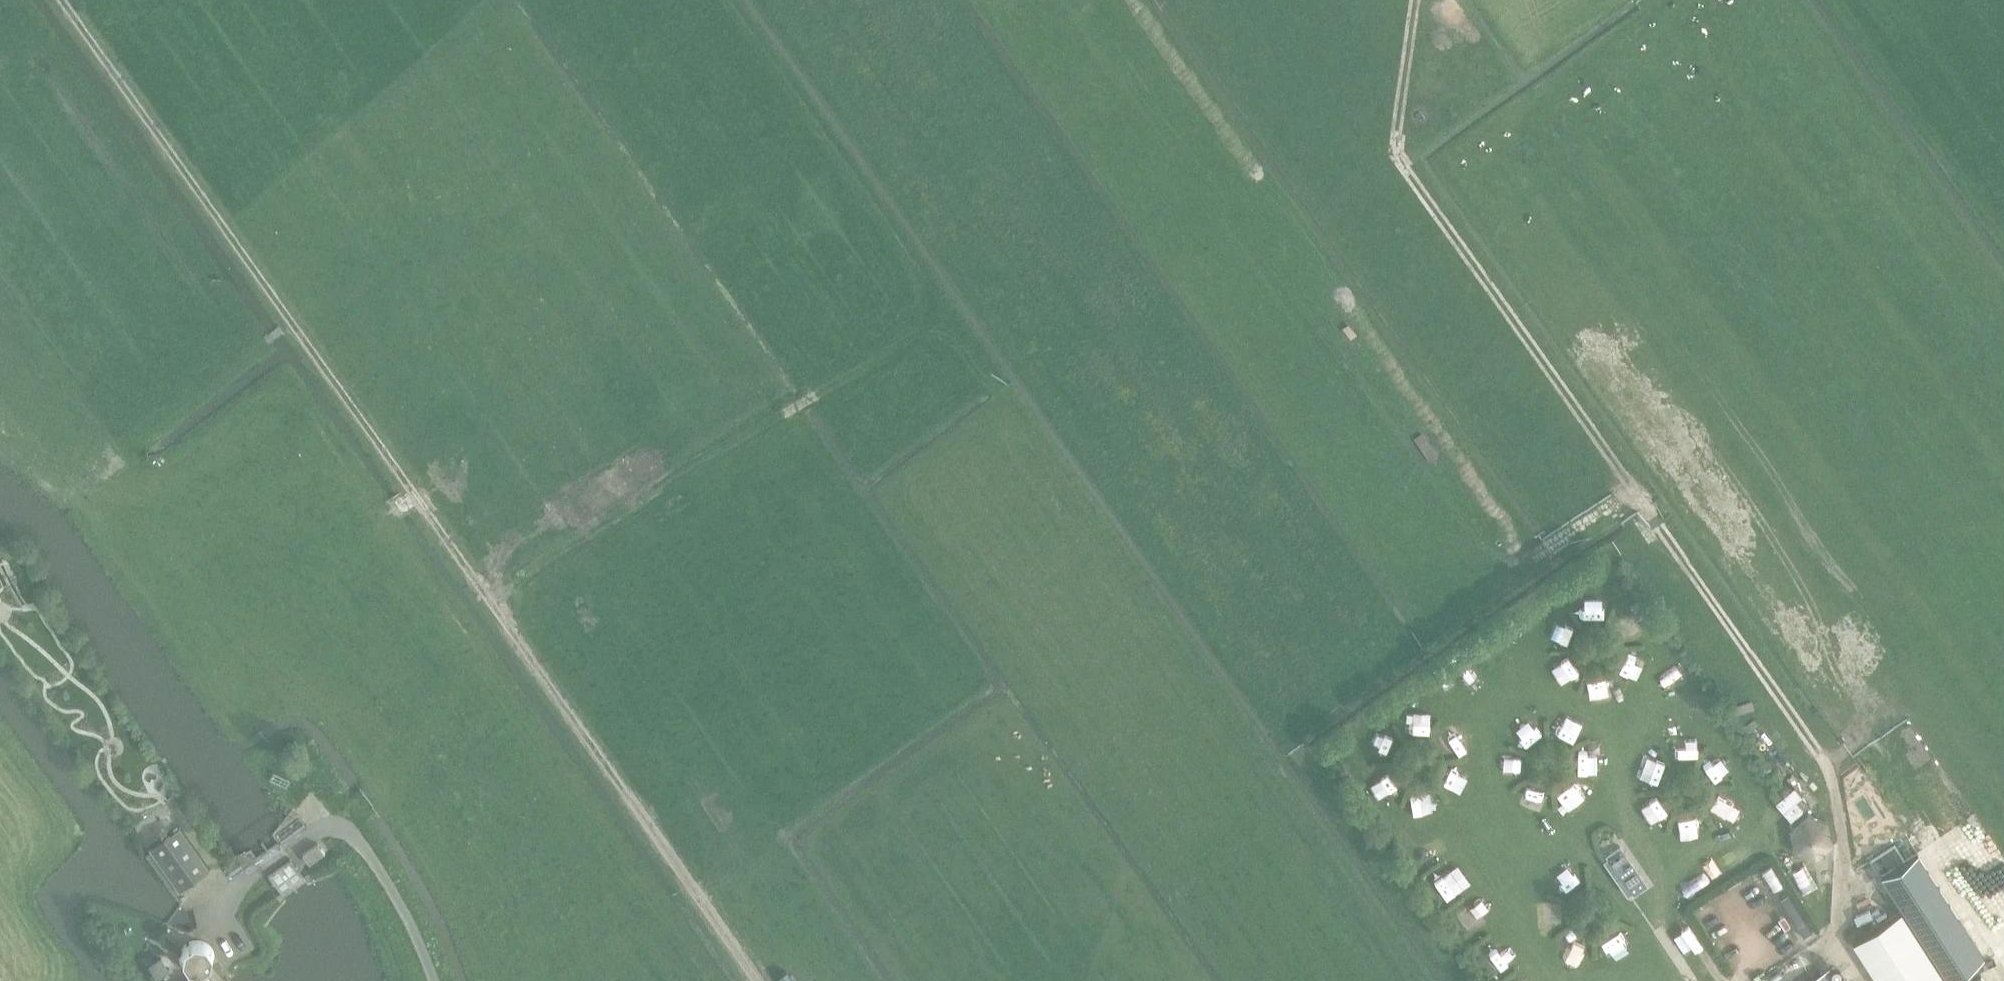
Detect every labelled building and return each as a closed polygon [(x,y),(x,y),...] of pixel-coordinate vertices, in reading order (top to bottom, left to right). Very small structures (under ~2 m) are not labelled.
[(1794,787),(1775,803),(1791,821),(1809,805),(1794,787)] [(1790,830),(1794,853),(1816,860),(1832,846),(1827,822),(1807,813),(1790,830)] [(179,826),(150,847),(180,889),(210,868),(179,826)] [(302,855),(309,865),(325,854),(318,844),(302,855)] [(1619,844),(1606,853),(1633,892),(1647,883),(1619,844)] [(1926,946),(1962,922),(1917,854),(1881,878),(1926,946)] [(1853,943),(1878,980),(1945,980),(1901,912),(1853,943)] [(1962,922),(1926,946),(1947,980),(1984,956),(1962,922)] [(180,953),(180,956),(179,959),(180,962),(181,965),(182,968),(184,970),(186,972),(189,974),(192,975),(195,976),(198,976),(201,976),(203,975),(206,974),(208,973),(211,971),(212,969),(214,967),(215,964),(216,961),(216,958),(216,955),(216,953),(215,950),(213,947),(211,945),(209,943),(206,941),(204,940),(201,939),(198,939),(195,939),(192,940),(190,941),(187,942),(185,944),(183,946),(182,948),(181,950),(180,953)] [(1829,968),(1810,980),(1837,980),(1829,968)]
